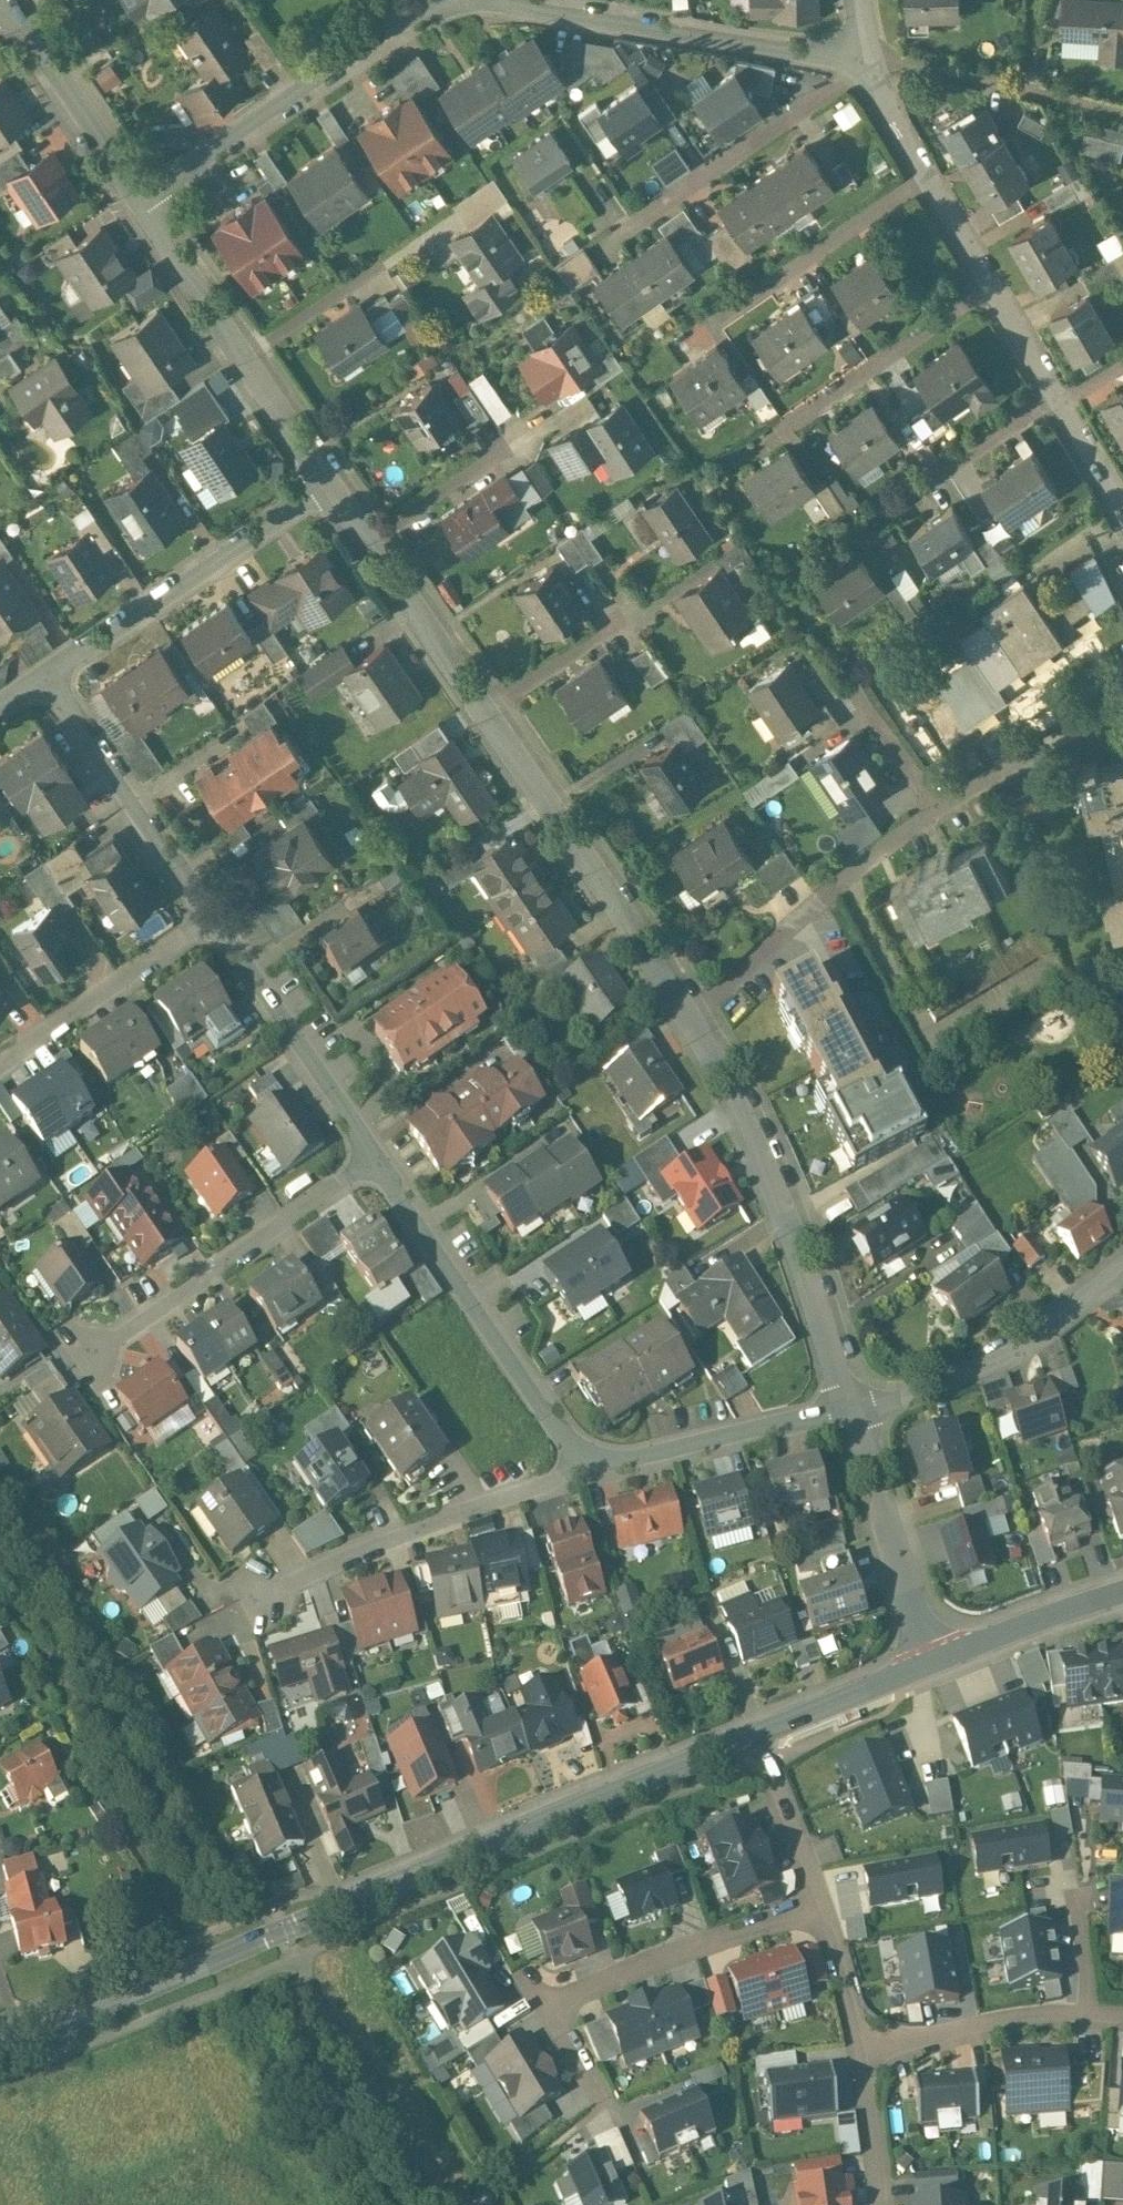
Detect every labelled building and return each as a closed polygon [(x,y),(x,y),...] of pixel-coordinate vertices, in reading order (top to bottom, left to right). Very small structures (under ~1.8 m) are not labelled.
[(135,17),(146,9),(146,8),(154,3),(151,0),(123,0),(135,17)] [(154,3),(146,8),(146,9),(135,17),(136,18),(162,0),(151,0),(154,3)] [(747,6),(772,6),(772,10),(773,10),(773,0),(747,0),(747,6)] [(773,10),(813,10),(813,0),(773,0),(773,10)] [(910,12),(959,11),(959,0),(909,0),(910,12)] [(1086,0),(1064,0),(1062,35),(1103,37),(1101,56),(1122,57),(1122,1),(1086,0)] [(214,9),(166,42),(168,44),(188,31),(198,46),(188,53),(191,57),(194,55),(207,75),(209,77),(226,66),(244,53),(236,41),(235,42),(227,30),(228,29),(214,9)] [(278,56),(258,28),(244,37),(264,66),(278,56)] [(612,43),(569,36),(564,62),(555,69),(561,77),(567,87),(594,69),(602,80),(625,64),(612,43)] [(485,59),(440,89),(470,133),(513,104),(516,107),(561,77),(555,69),(535,39),(524,37),(488,62),(485,59)] [(438,83),(417,52),(404,61),(424,91),(425,92),(438,83)] [(774,66),(735,59),(732,72),(741,85),(750,87),(750,88),(769,92),(774,66)] [(404,61),(387,72),(404,97),(409,94),(409,93),(409,92),(414,99),(424,91),(404,61)] [(104,87),(121,80),(113,62),(97,69),(104,87)] [(207,75),(181,93),(198,118),(242,88),(226,66),(209,77),(207,75)] [(732,72),(696,97),(720,133),(757,109),(748,95),(750,88),(750,87),(741,85),(732,72)] [(0,81),(0,137),(7,132),(26,119),(0,81)] [(635,84),(598,110),(621,142),(625,147),(637,139),(634,134),(645,126),(642,122),(654,114),(655,114),(641,94),(635,84)] [(675,114),(655,84),(641,94),(655,114),(654,114),(660,123),(675,114)] [(398,97),(367,118),(368,119),(369,118),(370,120),(360,127),(360,126),(359,127),(398,184),(399,183),(398,182),(447,149),(448,150),(414,99),(409,92),(409,93),(409,94),(404,97),(399,100),(398,98),(399,98),(398,97)] [(985,107),(976,113),(973,108),(942,126),(952,142),(954,141),(965,159),(1003,137),(985,107)] [(340,124),(329,109),(319,116),(329,131),(340,124)] [(1047,125),(1024,112),(1018,123),(1041,136),(1047,125)] [(182,122),(142,127),(145,144),(184,139),(182,122)] [(340,124),(329,131),(337,143),(347,135),(340,124)] [(550,131),(513,156),(532,184),(543,176),(558,166),(569,159),(550,131)] [(17,149),(18,148),(7,132),(0,137),(0,161),(17,149)] [(1085,133),(1081,150),(1121,160),(1122,150),(1122,142),(1085,133)] [(1003,137),(965,159),(991,202),(1028,180),(1003,137)] [(652,157),(666,181),(692,166),(678,142),(652,157)] [(364,189),(334,145),(311,161),(341,204),(364,189)] [(805,145),(788,156),(787,155),(776,163),(777,164),(762,174),(787,211),(831,182),(805,145)] [(0,161),(0,189),(10,182),(9,181),(29,167),(17,149),(0,161)] [(268,152),(257,159),(269,177),(279,169),(268,152)] [(29,167),(9,181),(10,182),(21,199),(24,199),(37,218),(53,208),(59,208),(66,203),(68,197),(74,193),(57,169),(59,168),(50,154),(29,167)] [(858,180),(844,159),(831,168),(845,189),(858,180)] [(311,161),(289,176),(319,220),(341,204),(311,161)] [(558,166),(543,176),(548,184),(563,174),(558,166)] [(279,169),(269,177),(275,186),(286,178),(279,169)] [(1093,190),(1083,173),(1069,181),(1077,194),(1079,198),(1093,190)] [(762,174),(747,185),(746,183),(735,191),(736,192),(719,204),(744,241),(787,211),(762,174)] [(268,176),(257,184),(263,193),(267,199),(278,191),(268,176)] [(492,176),(460,198),(470,212),(502,191),(492,176)] [(1069,181),(1044,196),(1051,209),(1077,194),(1069,181)] [(251,198),(222,218),(224,221),(213,228),(251,283),(301,249),(267,199),(263,193),(253,201),(251,198)] [(1017,194),(993,209),(1000,222),(1025,207),(1017,194)] [(490,213),(451,239),(466,260),(468,259),(481,278),(479,279),(480,281),(504,265),(519,255),(490,213)] [(1049,215),(1012,237),(1030,267),(1032,266),(1042,284),(1062,271),(1062,270),(1075,262),(1066,247),(1068,246),(1049,215)] [(743,259),(720,225),(704,235),(715,252),(727,269),(743,259)] [(704,235),(698,226),(685,235),(702,261),(715,252),(704,235)] [(76,244),(57,256),(58,257),(90,305),(133,276),(100,227),(76,244)] [(1108,256),(1118,253),(1122,268),(1122,231),(1122,230),(1101,237),(1108,256)] [(67,231),(43,247),(52,261),(58,257),(57,256),(76,244),(67,231)] [(690,267),(666,232),(632,255),(656,290),(672,279),(690,267)] [(578,247),(552,264),(569,289),(595,272),(578,247)] [(871,253),(832,280),(848,304),(858,317),(897,291),(871,253)] [(656,290),(632,255),(595,280),(615,310),(631,299),(635,305),(656,290)] [(1083,276),(1093,291),(1122,273),(1122,272),(1114,257),(1083,276)] [(504,265),(480,281),(465,291),(480,313),(518,287),(504,265)] [(672,279),(656,290),(667,306),(683,295),(672,279)] [(821,288),(800,302),(816,326),(837,311),(821,288)] [(418,315),(401,290),(388,299),(384,293),(383,294),(387,300),(388,301),(390,305),(404,325),(418,315)] [(1113,337),(1087,293),(1052,313),(1087,371),(1103,361),(1095,347),(1113,337)] [(359,305),(317,334),(338,364),(353,354),(358,360),(384,342),(369,320),(390,305),(388,301),(387,300),(383,294),(362,309),(359,305)] [(800,302),(753,334),(777,370),(823,338),(816,326),(800,302)] [(858,317),(848,304),(837,311),(852,333),(864,326),(857,317),(858,317)] [(156,310),(112,340),(146,390),(147,392),(166,378),(191,362),(156,310)] [(0,326),(0,355),(8,349),(29,334),(16,315),(0,326)] [(568,327),(535,349),(561,389),(578,377),(577,376),(588,368),(594,364),(593,364),(568,327)] [(958,341),(914,371),(934,401),(941,411),(942,410),(967,392),(976,405),(994,393),(958,341)] [(718,345),(671,377),(696,415),(741,385),(743,383),(741,380),(718,345)] [(6,376),(7,377),(21,368),(8,349),(0,355),(0,380),(6,376)] [(612,351),(593,364),(594,364),(588,368),(598,383),(622,367),(612,351)] [(54,358),(11,387),(33,419),(47,410),(59,429),(87,410),(75,391),(76,390),(54,358)] [(471,375),(495,419),(510,410),(487,366),(471,375)] [(769,398),(752,373),(741,380),(743,383),(741,385),(756,407),(769,398)] [(166,378),(147,392),(146,390),(132,400),(145,420),(179,397),(166,378)] [(204,381),(171,403),(179,414),(178,415),(194,439),(221,421),(222,422),(229,417),(204,381)] [(430,383),(394,407),(420,444),(456,420),(430,383)] [(469,388),(453,398),(472,426),(488,416),(469,388)] [(1105,401),(1122,432),(1122,391),(1105,401)] [(585,392),(554,414),(563,427),(595,406),(585,392)] [(871,401),(828,430),(853,467),(896,437),(871,401)] [(941,411),(934,401),(910,418),(925,440),(951,422),(942,410),(941,411)] [(649,448),(620,404),(586,426),(584,427),(596,445),(600,443),(617,469),(649,448)] [(925,440),(910,418),(896,427),(911,449),(925,440)] [(194,439),(182,447),(217,497),(255,471),(222,422),(221,421),(194,439)] [(584,425),(571,434),(570,432),(551,444),(569,472),(600,452),(613,471),(617,469),(600,443),(596,445),(584,427),(586,426),(584,425)] [(136,426),(111,443),(135,479),(148,470),(149,471),(151,470),(141,456),(152,449),(136,426)] [(788,447),(744,477),(768,512),(811,482),(788,447)] [(1033,449),(1005,468),(1006,471),(985,485),(994,499),(996,498),(1001,507),(1010,519),(1011,518),(1058,487),(1033,449)] [(538,457),(516,469),(533,498),(555,486),(538,457)] [(149,471),(148,470),(135,479),(109,496),(133,532),(138,528),(149,544),(182,521),(149,471)] [(844,506),(827,482),(814,490),(830,515),(844,506)] [(675,487),(646,506),(642,501),(622,515),(643,545),(672,525),(687,547),(707,534),(675,487)] [(483,492),(443,519),(466,554),(505,528),(502,522),(503,522),(496,510),(483,492)] [(530,531),(510,501),(496,510),(503,522),(502,522),(505,528),(514,541),(530,531)] [(952,504),(907,533),(931,569),(972,542),(975,539),(968,529),(952,504)] [(1001,507),(980,521),(995,543),(1018,528),(1011,518),(1010,519),(1001,507)] [(112,544),(94,517),(78,528),(83,535),(84,534),(98,554),(112,544)] [(995,543),(980,521),(968,529),(975,539),(972,542),(985,562),(1001,551),(995,543)] [(602,556),(582,526),(569,535),(587,561),(589,564),(602,556)] [(98,554),(84,534),(83,535),(49,558),(76,596),(110,572),(98,554)] [(587,561),(569,535),(556,544),(574,570),(587,561)] [(0,537),(0,564),(12,555),(0,537)] [(753,558),(740,539),(715,556),(724,570),(742,558),(745,563),(753,558)] [(329,564),(318,549),(303,559),(305,562),(297,567),(295,564),(279,576),(280,578),(271,584),(288,609),(302,600),(304,603),(309,605),(317,616),(349,595),(337,577),(339,576),(330,563),(329,564)] [(859,551),(832,569),(831,568),(814,580),(837,615),(881,584),(859,551)] [(1038,572),(1025,581),(1024,580),(1016,586),(1006,592),(984,608),(985,609),(988,614),(1023,664),(1024,665),(1025,664),(1023,661),(1060,635),(1062,638),(1064,637),(1063,636),(1076,627),(1071,619),(1070,620),(1069,618),(1093,602),(1098,608),(1114,596),(1094,555),(1071,570),(1074,574),(1050,590),(1038,572)] [(15,587),(0,565),(0,597),(15,587)] [(552,565),(515,590),(545,635),(564,622),(562,618),(580,606),(552,565)] [(717,570),(678,597),(711,646),(736,629),(732,624),(748,614),(717,570)] [(1008,575),(999,582),(1006,592),(1016,586),(1008,575)] [(915,611),(895,581),(883,590),(903,619),(915,611)] [(271,584),(270,582),(249,595),(264,618),(269,624),(289,611),(288,609),(271,584)] [(0,597),(0,636),(19,623),(33,613),(15,587),(0,597)] [(226,601),(182,631),(206,666),(250,636),(226,601)] [(985,609),(959,627),(962,632),(988,614),(985,609)] [(33,613),(19,623),(30,638),(41,631),(42,632),(46,629),(35,612),(33,613)] [(1023,664),(988,614),(962,632),(968,640),(996,682),(998,681),(1023,664)] [(269,624),(264,618),(250,627),(273,660),(287,651),(269,624)] [(42,632),(41,631),(30,638),(17,647),(28,663),(52,647),(42,632)] [(190,666),(172,640),(160,648),(178,675),(190,666)] [(996,682),(968,640),(954,649),(963,662),(935,681),(966,725),(1008,696),(998,681),(996,682)] [(354,664),(344,671),(379,722),(419,695),(407,676),(406,677),(383,644),(354,664)] [(341,646),(309,668),(322,686),(344,671),(354,664),(341,646)] [(159,647),(142,658),(141,663),(132,669),(130,666),(104,684),(117,703),(119,702),(135,725),(163,706),(159,700),(184,683),(178,675),(160,648),(159,647)] [(664,674),(645,647),(632,656),(651,683),(664,674)] [(599,661),(559,688),(584,725),(607,708),(605,707),(623,695),(599,661)] [(785,664),(749,689),(780,735),(795,725),(797,727),(801,724),(799,722),(804,719),(816,710),(816,709),(785,664)] [(263,699),(241,715),(254,733),(270,722),(271,722),(276,718),(263,699)] [(839,723),(825,703),(816,709),(816,710),(804,719),(817,738),(839,723)] [(686,706),(659,725),(668,738),(683,728),(694,744),(706,736),(686,706)] [(254,733),(228,750),(232,755),(214,768),(211,762),(194,773),(213,801),(217,798),(231,818),(254,802),(251,798),(277,780),(280,785),(296,774),(285,758),(297,749),(284,730),(279,734),(271,722),(270,722),(254,733)] [(438,722),(410,741),(421,757),(449,738),(438,722)] [(146,753),(128,727),(113,737),(143,781),(164,767),(152,749),(146,753)] [(1111,730),(1112,761),(1122,759),(1122,730),(1111,730)] [(0,760),(0,770),(7,780),(8,779),(14,778),(41,818),(51,811),(56,813),(57,814),(82,797),(65,772),(68,770),(42,732),(0,760)] [(884,788),(849,737),(815,761),(828,780),(825,782),(847,813),(884,788)] [(466,767),(448,741),(450,740),(449,738),(421,757),(427,766),(400,784),(413,803),(440,785),(462,818),(490,799),(468,766),(466,767)] [(674,741),(641,764),(671,808),(705,785),(674,741)] [(974,745),(952,758),(960,772),(982,759),(974,745)] [(301,749),(290,756),(298,770),(310,764),(301,749)] [(788,758),(758,778),(768,793),(798,773),(788,758)] [(1098,765),(1097,758),(1079,762),(1092,816),(1105,814),(1112,845),(1122,842),(1122,759),(1112,761),(1098,765)] [(1071,766),(1008,803),(1021,824),(1065,799),(1061,793),(1076,785),(1071,766)] [(308,794),(279,814),(288,827),(302,817),(303,818),(318,809),(308,794)] [(9,809),(0,797),(0,815),(9,809)] [(871,809),(839,825),(850,847),(882,831),(871,809)] [(303,818),(302,817),(288,827),(254,850),(279,887),(307,868),(310,871),(330,857),(303,818)] [(241,820),(209,842),(217,855),(250,833),(241,820)] [(723,821),(673,856),(706,903),(726,889),(720,881),(750,860),(723,821)] [(112,835),(86,853),(97,870),(124,852),(112,835)] [(505,837),(485,851),(489,857),(478,865),(505,904),(544,878),(517,838),(510,843),(505,837)] [(988,837),(952,855),(949,849),(918,865),(921,871),(892,885),(916,934),(977,903),(975,899),(1010,882),(988,837)] [(75,838),(43,860),(50,869),(56,879),(85,860),(73,842),(76,840),(75,838)] [(1112,845),(1119,876),(1102,880),(1109,911),(1113,910),(1117,927),(1122,925),(1122,842),(1112,845)] [(464,846),(436,866),(445,879),(473,860),(464,846)] [(783,849),(755,868),(771,893),(800,873),(783,849)] [(93,873),(87,877),(119,924),(156,899),(141,878),(140,879),(123,855),(125,853),(124,852),(97,870),(93,873)] [(43,860),(24,873),(30,882),(50,869),(43,860)] [(85,860),(56,879),(66,892),(87,877),(93,873),(85,860)] [(50,869),(30,882),(46,906),(49,904),(56,913),(72,902),(66,892),(56,879),(50,869)] [(375,872),(340,896),(349,909),(384,885),(375,872)] [(544,878),(505,904),(535,948),(574,921),(544,878)] [(282,891),(258,907),(279,938),(302,922),(282,891)] [(56,913),(49,904),(46,906),(12,930),(32,957),(37,954),(50,972),(81,950),(56,913)] [(382,942),(360,910),(316,940),(341,977),(369,957),(366,953),(382,942)] [(559,945),(530,965),(539,978),(568,958),(559,945)] [(631,1005),(598,956),(577,971),(560,982),(564,988),(593,1031),(631,1005)] [(568,958),(539,978),(552,997),(564,988),(560,982),(577,971),(568,958)] [(829,1003),(811,969),(772,990),(783,1011),(784,1010),(805,1049),(804,1050),(825,1088),(826,1088),(864,1159),(928,1125),(906,1084),(893,1092),(885,1077),(872,1084),(836,1016),(840,1014),(833,1001),(829,1003)] [(201,975),(158,1004),(188,1048),(192,1045),(192,1044),(193,1043),(189,1036),(207,1024),(223,1047),(243,1034),(226,1009),(225,1010),(201,975)] [(455,975),(445,982),(442,977),(381,1019),(384,1024),(374,1030),(403,1072),(428,1054),(431,1059),(462,1038),(459,1033),(483,1016),(455,975)] [(11,999),(0,983),(0,1006),(11,999)] [(131,1012),(80,1047),(106,1085),(157,1050),(131,1012)] [(645,1028),(614,1050),(622,1062),(646,1046),(654,1041),(645,1028)] [(661,1069),(646,1046),(622,1062),(608,1072),(621,1091),(623,1090),(637,1111),(626,1119),(639,1137),(657,1125),(647,1111),(659,1103),(661,1105),(679,1093),(662,1068),(661,1069)] [(516,1067),(492,1083),(490,1080),(478,1078),(475,1090),(482,1100),(477,1103),(472,1103),(465,1093),(445,1107),(432,1105),(431,1112),(428,1114),(428,1115),(409,1128),(439,1172),(443,1169),(447,1175),(491,1146),(487,1139),(499,1132),(499,1131),(535,1106),(536,1107),(540,1103),(516,1067)] [(269,1073),(249,1087),(256,1098),(277,1084),(269,1073)] [(190,1075),(165,1092),(182,1116),(207,1099),(190,1075)] [(63,1077),(11,1114),(42,1157),(94,1120),(63,1077)] [(323,1144),(289,1094),(251,1120),(286,1170),(323,1144)] [(1070,1113),(1052,1125),(1062,1139),(1068,1149),(1085,1137),(1070,1113)] [(1092,1151),(1117,1188),(1122,1184),(1122,1130),(1092,1151)] [(246,1158),(229,1132),(216,1141),(222,1150),(223,1150),(234,1166),(246,1158)] [(934,1137),(858,1184),(871,1205),(924,1173),(947,1158),(934,1137)] [(665,1138),(632,1160),(655,1195),(669,1185),(664,1176),(682,1164),(665,1138)] [(1062,1139),(1033,1158),(1074,1219),(1089,1207),(1090,1208),(1093,1206),(1092,1188),(1082,1188),(1082,1172),(1070,1172),(1069,1151),(1069,1150),(1068,1149),(1062,1139)] [(0,1144),(0,1209),(36,1184),(5,1140),(0,1144)] [(569,1145),(544,1162),(541,1158),(514,1177),(512,1173),(485,1192),(513,1233),(538,1216),(541,1219),(568,1201),(570,1205),(597,1186),(569,1145)] [(222,1150),(188,1174),(202,1194),(209,1189),(224,1211),(252,1192),(251,1191),(248,1193),(236,1175),(239,1173),(234,1166),(223,1150),(222,1150)] [(682,1164),(664,1176),(669,1185),(687,1212),(694,1207),(706,1225),(739,1203),(704,1150),(682,1164)] [(947,1158),(924,1173),(934,1189),(958,1174),(948,1158),(947,1158)] [(180,1242),(142,1185),(136,1189),(125,1172),(113,1180),(112,1178),(100,1186),(101,1188),(86,1199),(102,1222),(110,1217),(133,1251),(139,1253),(147,1264),(158,1257),(159,1259),(171,1251),(170,1249),(180,1242)] [(857,1183),(845,1191),(858,1213),(871,1205),(858,1184),(857,1183)] [(624,1198),(601,1213),(617,1237),(640,1222),(624,1198)] [(899,1200),(886,1208),(888,1211),(853,1232),(875,1268),(923,1238),(899,1200)] [(976,1203),(948,1221),(968,1250),(974,1246),(995,1233),(976,1203)] [(1074,1219),(1057,1231),(1078,1258),(1094,1246),(1091,1242),(1107,1231),(1090,1208),(1089,1207),(1074,1219)] [(92,1243),(72,1214),(52,1226),(68,1249),(74,1245),(79,1252),(92,1243)] [(340,1240),(339,1241),(343,1246),(358,1269),(393,1245),(374,1217),(340,1240)] [(325,1218),(300,1236),(316,1260),(318,1263),(343,1246),(339,1241),(340,1240),(325,1218)] [(995,1233),(974,1246),(982,1256),(989,1266),(1009,1250),(995,1233)] [(1028,1235),(1014,1246),(1030,1268),(1044,1257),(1028,1235)] [(599,1236),(572,1254),(599,1295),(626,1278),(599,1236)] [(68,1249),(43,1266),(59,1289),(57,1296),(65,1307),(100,1283),(79,1252),(74,1245),(68,1249)] [(393,1245),(358,1269),(377,1296),(378,1297),(394,1285),(407,1277),(412,1273),(411,1272),(393,1245)] [(572,1254),(545,1271),(572,1313),(599,1295),(572,1254)] [(982,1256),(935,1292),(961,1326),(1008,1291),(989,1266),(982,1256)] [(318,1263),(316,1260),(305,1268),(326,1298),(337,1290),(318,1263)] [(754,1284),(739,1260),(720,1271),(723,1276),(708,1286),(707,1284),(698,1290),(678,1303),(693,1326),(712,1315),(713,1317),(717,1315),(715,1312),(723,1307),(745,1340),(742,1342),(743,1344),(778,1321),(777,1320),(774,1321),(751,1286),(754,1284)] [(292,1264),(249,1294),(276,1332),(319,1303),(292,1264)] [(442,1294),(422,1264),(411,1272),(412,1273),(407,1277),(426,1304),(442,1294)] [(683,1267),(673,1274),(665,1286),(676,1304),(678,1303),(698,1290),(683,1267)] [(394,1285),(378,1297),(377,1296),(364,1304),(378,1323),(407,1303),(394,1285)] [(0,1299),(0,1378),(39,1352),(20,1324),(22,1322),(5,1296),(0,1299)] [(254,1347),(227,1309),(202,1326),(228,1365),(254,1347)] [(778,1321),(743,1344),(737,1347),(751,1370),(792,1343),(778,1321)] [(228,1365),(202,1326),(176,1343),(203,1382),(228,1365)] [(658,1330),(623,1353),(622,1351),(581,1377),(579,1376),(578,1376),(610,1424),(611,1424),(610,1422),(649,1396),(651,1400),(653,1400),(651,1398),(687,1375),(688,1376),(689,1376),(659,1329),(658,1327),(657,1328),(658,1330)] [(292,1380),(272,1350),(260,1359),(280,1388),(292,1380)] [(49,1361),(23,1379),(32,1393),(58,1375),(49,1361)] [(733,1365),(711,1380),(725,1402),(748,1388),(733,1365)] [(158,1367),(118,1394),(131,1413),(130,1414),(143,1433),(183,1406),(184,1405),(171,1386),(158,1367)] [(1058,1371),(1046,1376),(1049,1383),(1055,1400),(1067,1395),(1058,1371)] [(58,1375),(32,1393),(41,1406),(67,1388),(58,1375)] [(1006,1375),(980,1388),(988,1413),(1009,1406),(1006,1398),(1014,1396),(1006,1375)] [(202,1405),(184,1378),(171,1386),(184,1405),(183,1406),(193,1420),(206,1411),(202,1405)] [(1014,1396),(1006,1398),(1009,1406),(1013,1417),(1017,1416),(1026,1441),(1064,1427),(1055,1400),(1049,1383),(1014,1396)] [(68,1396),(25,1425),(39,1446),(45,1442),(67,1474),(107,1446),(94,1427),(91,1430),(68,1396)] [(231,1421),(215,1396),(202,1405),(206,1411),(219,1429),(231,1421)] [(409,1401),(371,1427),(379,1438),(374,1441),(402,1482),(444,1452),(409,1401)] [(335,1408),(317,1420),(328,1436),(335,1431),(341,1440),(352,1432),(335,1408)] [(952,1428),(909,1440),(925,1493),(956,1484),(968,1480),(952,1428)] [(335,1439),(295,1465),(326,1511),(366,1485),(335,1439)] [(227,1440),(213,1450),(233,1478),(246,1469),(227,1440)] [(826,1501),(816,1460),(765,1473),(775,1515),(805,1508),(810,1529),(839,1522),(834,1499),(826,1501)] [(1099,1477),(1109,1508),(1108,1508),(1105,1513),(1107,1519),(1112,1521),(1113,1521),(1119,1543),(1122,1541),(1122,1470),(1099,1477)] [(968,1480),(956,1484),(963,1508),(986,1501),(979,1477),(968,1480)] [(735,1478),(694,1490),(707,1538),(749,1526),(748,1521),(737,1483),(735,1478)] [(750,1480),(737,1483),(748,1521),(761,1518),(750,1480)] [(237,1481),(199,1508),(231,1555),(270,1529),(237,1481)] [(1065,1483),(1033,1495),(1041,1516),(1038,1517),(1042,1529),(1050,1551),(1051,1551),(1051,1550),(1063,1546),(1066,1554),(1078,1550),(1075,1541),(1090,1536),(1078,1502),(1073,1504),(1065,1483)] [(665,1492),(615,1505),(624,1543),(675,1531),(665,1492)] [(326,1511),(292,1534),(305,1554),(343,1536),(326,1511)] [(118,1515),(88,1536),(100,1554),(131,1533),(118,1515)] [(490,1518),(468,1525),(472,1538),(494,1530),(490,1518)] [(839,1522),(810,1529),(812,1536),(804,1538),(808,1557),(842,1547),(845,1546),(839,1522)] [(583,1528),(574,1523),(548,1532),(550,1535),(546,1536),(555,1564),(567,1604),(569,1603),(570,1605),(597,1596),(597,1594),(603,1592),(594,1565),(583,1528)] [(981,1525),(943,1537),(956,1581),(994,1569),(981,1525)] [(145,1537),(138,1528),(131,1533),(100,1554),(110,1568),(108,1577),(118,1592),(127,1593),(139,1611),(155,1600),(174,1587),(177,1585),(171,1575),(170,1562),(157,1543),(145,1537)] [(1042,1529),(1027,1534),(1038,1568),(1055,1564),(1051,1551),(1050,1551),(1042,1529)] [(531,1531),(515,1536),(523,1574),(541,1569),(531,1531)] [(513,1537),(471,1545),(471,1544),(470,1544),(471,1552),(481,1599),(516,1592),(524,1590),(524,1591),(526,1591),(523,1574),(515,1536),(515,1535),(513,1536),(513,1537)] [(842,1547),(808,1557),(813,1572),(821,1569),(820,1567),(846,1558),(842,1547)] [(471,1552),(459,1554),(454,1549),(443,1560),(428,1562),(428,1561),(427,1561),(432,1589),(437,1612),(458,1608),(465,1613),(483,1610),(481,1599),(471,1552)] [(846,1558),(820,1567),(821,1569),(826,1584),(852,1576),(846,1558)] [(427,1563),(412,1566),(412,1564),(411,1564),(417,1592),(432,1589),(427,1563)] [(826,1584),(799,1593),(811,1632),(864,1615),(852,1576),(826,1584)] [(397,1579),(344,1595),(353,1622),(361,1649),(363,1649),(412,1633),(414,1632),(405,1605),(397,1579)] [(749,1582),(717,1595),(722,1605),(747,1595),(748,1597),(754,1595),(749,1582)] [(174,1587),(155,1600),(168,1618),(187,1605),(174,1587)] [(631,1588),(617,1592),(626,1619),(640,1615),(631,1588)] [(754,1595),(748,1597),(747,1595),(722,1605),(730,1625),(729,1626),(744,1663),(788,1645),(792,1643),(769,1588),(754,1595)] [(516,1592),(481,1599),(483,1610),(483,1612),(519,1605),(516,1592)] [(418,1602),(405,1605),(414,1632),(412,1633),(414,1638),(428,1633),(418,1602)] [(168,1618),(162,1622),(172,1636),(173,1635),(202,1619),(190,1603),(168,1618)] [(340,1626),(336,1614),(322,1618),(327,1635),(330,1634),(340,1670),(353,1667),(350,1658),(340,1626)] [(681,1645),(658,1655),(673,1692),(721,1673),(706,1635),(704,1635),(697,1616),(673,1626),(681,1645)] [(353,1622),(340,1626),(350,1658),(364,1653),(363,1649),(361,1649),(353,1622)] [(8,1647),(0,1634),(0,1652),(8,1647)] [(327,1635),(271,1652),(280,1682),(308,1673),(317,1703),(346,1694),(339,1671),(340,1670),(330,1634),(327,1635)] [(172,1636),(149,1648),(156,1661),(179,1648),(173,1635),(172,1636)] [(586,1639),(570,1646),(573,1654),(589,1648),(586,1639)] [(801,1641),(788,1645),(796,1669),(809,1665),(801,1641)] [(186,1660),(169,1669),(169,1670),(183,1694),(231,1668),(230,1668),(228,1669),(215,1644),(186,1660)] [(179,1648),(156,1661),(163,1674),(169,1670),(169,1669),(186,1660),(179,1648)] [(614,1661),(596,1669),(589,1648),(573,1654),(580,1676),(600,1723),(634,1709),(614,1661)] [(1100,1654),(1100,1651),(1092,1652),(1100,1706),(1116,1704),(1120,1699),(1122,1699),(1122,1650),(1100,1654)] [(1062,1659),(1061,1659),(1065,1688),(1068,1707),(1079,1705),(1084,1709),(1100,1706),(1092,1652),(1085,1653),(1085,1656),(1062,1659)] [(1061,1653),(1046,1655),(1051,1690),(1065,1688),(1061,1659),(1062,1659),(1061,1653)] [(583,1719),(570,1724),(574,1734),(570,1736),(578,1755),(593,1750),(567,1664),(566,1664),(566,1665),(583,1719)] [(231,1668),(183,1694),(183,1695),(187,1693),(200,1716),(195,1720),(245,1693),(231,1668)] [(552,1682),(523,1694),(531,1711),(512,1719),(527,1754),(570,1736),(574,1734),(570,1724),(552,1682)] [(245,1693),(195,1720),(209,1746),(220,1740),(221,1742),(258,1727),(255,1721),(257,1720),(251,1709),(253,1708),(245,1693)] [(1023,1697),(953,1723),(971,1771),(1041,1744),(1023,1697)] [(488,1729),(476,1700),(452,1710),(465,1740),(478,1773),(527,1754),(512,1719),(488,1729)] [(273,1701),(258,1706),(267,1737),(282,1731),(273,1701)] [(465,1740),(452,1710),(441,1715),(453,1745),(465,1740)] [(422,1713),(393,1724),(392,1726),(390,1727),(388,1734),(389,1735),(389,1737),(391,1743),(431,1726),(428,1720),(429,1719),(422,1713)] [(429,1719),(428,1720),(431,1726),(441,1750),(453,1745),(441,1715),(429,1719)] [(391,1743),(390,1743),(414,1801),(454,1784),(441,1750),(431,1726),(391,1743)] [(303,1762),(293,1738),(281,1742),(292,1767),(303,1762)] [(375,1738),(360,1744),(371,1778),(385,1773),(375,1738)] [(281,1742),(263,1751),(268,1762),(273,1774),(292,1767),(281,1742)] [(838,1762),(867,1831),(914,1812),(885,1743),(838,1762)] [(36,1747),(1,1767),(12,1787),(17,1785),(25,1800),(31,1801),(39,1797),(41,1790),(42,1790),(56,1782),(55,1781),(36,1747)] [(349,1786),(337,1757),(305,1770),(333,1834),(351,1827),(382,1814),(368,1778),(349,1786)] [(268,1762),(248,1771),(251,1780),(231,1789),(262,1863),(303,1846),(273,1774),(268,1762)] [(1090,1769),(1062,1767),(1064,1783),(1088,1784),(1088,1782),(1089,1782),(1090,1769)] [(61,1777),(55,1781),(56,1782),(42,1790),(50,1804),(55,1806),(69,1798),(70,1793),(61,1778),(61,1777)] [(950,1782),(928,1785),(932,1819),(953,1816),(950,1782)] [(1089,1782),(1088,1782),(1088,1784),(1087,1804),(1101,1805),(1102,1783),(1089,1782)] [(1102,1783),(1101,1805),(1100,1823),(1122,1825),(1122,1784),(1102,1783)] [(1066,1804),(1063,1786),(1044,1790),(1048,1808),(1066,1804)] [(434,1808),(430,1799),(411,1805),(414,1815),(434,1808)] [(1048,1839),(1073,1836),(1069,1810),(1050,1812),(1052,1829),(1046,1830),(1048,1839)] [(736,1812),(696,1828),(701,1842),(708,1840),(741,1827),(736,1812)] [(741,1827),(708,1840),(720,1872),(763,1855),(751,1823),(741,1827)] [(351,1827),(333,1834),(342,1857),(361,1849),(351,1827)] [(1040,1833),(972,1844),(978,1886),(1047,1876),(1040,1833)] [(938,1848),(856,1861),(865,1914),(947,1901),(938,1848)] [(675,1849),(653,1857),(659,1872),(660,1872),(664,1882),(685,1874),(675,1849)] [(763,1855),(720,1872),(732,1903),(758,1893),(776,1887),(763,1855)] [(33,1858),(3,1865),(9,1886),(39,1878),(33,1858)] [(659,1872),(617,1888),(631,1925),(644,1920),(645,1922),(660,1917),(659,1914),(674,1909),(664,1882),(660,1872),(659,1872)] [(39,1878),(9,1886),(16,1916),(47,1908),(39,1878)] [(776,1887),(758,1893),(764,1910),(782,1903),(776,1887)] [(573,1913),(580,1930),(598,1924),(584,1888),(560,1898),(567,1916),(573,1913)] [(1113,1892),(1110,1939),(1122,1940),(1122,1893),(1120,1892),(1113,1892)] [(16,1916),(10,1918),(21,1957),(64,1945),(53,1907),(47,1908),(16,1916)] [(567,1916),(532,1929),(544,1961),(549,1960),(553,1970),(590,1955),(580,1930),(573,1913),(567,1916)] [(199,1931),(191,1935),(196,1943),(204,1938),(199,1931)] [(1052,1933),(1002,1942),(1012,1999),(1062,1991),(1059,1972),(1056,1973),(1053,1951),(1055,1951),(1052,1933)] [(952,1940),(895,1949),(903,2007),(960,1999),(952,1940)] [(462,1943),(426,1964),(422,1967),(432,1985),(435,1990),(426,1995),(432,2006),(430,2007),(448,2036),(459,2030),(463,2036),(464,2037),(467,2035),(486,2024),(504,2013),(496,2000),(482,1977),(488,1974),(482,1963),(469,1942),(463,1945),(462,1943)] [(825,1983),(815,1950),(797,1956),(807,1989),(825,1983)] [(789,1954),(764,1962),(764,1960),(754,1963),(756,1967),(731,1974),(729,1975),(729,1977),(730,1977),(737,2002),(739,2001),(746,2021),(745,2021),(746,2023),(748,2023),(803,2005),(803,2006),(805,2005),(804,2003),(798,1983),(800,1982),(792,1955),(791,1953),(789,1954)] [(724,1981),(706,1987),(716,2020),(734,2014),(724,1981)] [(703,1984),(692,1988),(701,2010),(710,2006),(703,1984)] [(675,1994),(654,2002),(653,2000),(652,1998),(650,1999),(640,2003),(661,2055),(676,2049),(673,2043),(692,2035),(694,2035),(693,2033),(678,1995),(677,1993),(675,1994)] [(640,2003),(631,2007),(630,2007),(629,2008),(629,2009),(630,2009),(630,2011),(609,2020),(607,2021),(607,2022),(608,2022),(622,2057),(623,2061),(623,2062),(625,2062),(643,2054),(646,2061),(661,2055),(640,2003)] [(607,2021),(584,2030),(593,2052),(611,2045),(616,2059),(622,2057),(608,2022),(607,2022),(607,2021)] [(486,2024),(467,2035),(464,2037),(463,2036),(454,2041),(464,2057),(467,2056),(495,2039),(486,2024)] [(495,2039),(467,2056),(476,2072),(488,2065),(487,2064),(504,2054),(495,2039)] [(541,2064),(527,2040),(504,2054),(487,2064),(488,2065),(501,2087),(499,2088),(509,2105),(511,2103),(520,2119),(521,2121),(538,2110),(560,2097),(552,2083),(554,2082),(542,2063),(541,2064)] [(611,2045),(593,2052),(599,2066),(616,2059),(611,2045)] [(1062,2056),(1026,2059),(1025,2054),(1001,2056),(1006,2114),(1033,2112),(1034,2116),(1067,2113),(1067,2110),(1063,2071),(1062,2056)] [(794,2055),(754,2060),(757,2078),(763,2077),(796,2073),(794,2055)] [(720,2067),(690,2079),(695,2092),(725,2080),(720,2067)] [(796,2073),(763,2077),(770,2127),(836,2118),(837,2118),(830,2068),(796,2073)] [(1104,2068),(1063,2071),(1067,2110),(1101,2107),(1104,2068)] [(973,2076),(912,2082),(917,2130),(937,2128),(937,2131),(958,2129),(957,2126),(978,2124),(973,2076)] [(714,2137),(695,2092),(667,2105),(688,2152),(697,2148),(696,2145),(714,2137)] [(1120,2094),(1107,2093),(1104,2133),(1118,2134),(1118,2122),(1120,2094)] [(667,2105),(639,2117),(647,2137),(658,2162),(677,2154),(678,2157),(688,2152),(667,2105)] [(538,2110),(521,2121),(520,2119),(509,2126),(521,2146),(552,2122),(550,2120),(546,2124),(538,2110)] [(837,2118),(836,2118),(839,2143),(857,2141),(854,2116),(837,2118)] [(616,2132),(584,2146),(591,2161),(603,2156),(612,2178),(632,2169),(616,2132)] [(658,2162),(647,2137),(635,2142),(647,2168),(659,2163),(658,2162)] [(857,2141),(839,2143),(841,2159),(859,2156),(857,2141)] [(566,2172),(569,2180),(554,2186),(562,2204),(577,2197),(580,2204),(624,2204),(612,2178),(603,2156),(591,2161),(566,2172)] [(836,2160),(796,2166),(800,2190),(839,2184),(836,2160)] [(1077,2196),(1080,2196),(1080,2204),(1098,2204),(1101,2167),(1078,2168),(1077,2196)] [(749,2173),(724,2183),(727,2195),(753,2190),(749,2173)] [(953,2174),(913,2178),(915,2193),(918,2192),(941,2190),(954,2189),(953,2174)] [(796,2191),(798,2204),(847,2204),(844,2183),(800,2190),(796,2191)] [(918,2192),(919,2203),(911,2204),(962,2204),(962,2200),(942,2201),(941,2190),(918,2192)] [(1036,2194),(1035,2204),(1080,2204),(1080,2196),(1077,2196),(1036,2194)]
